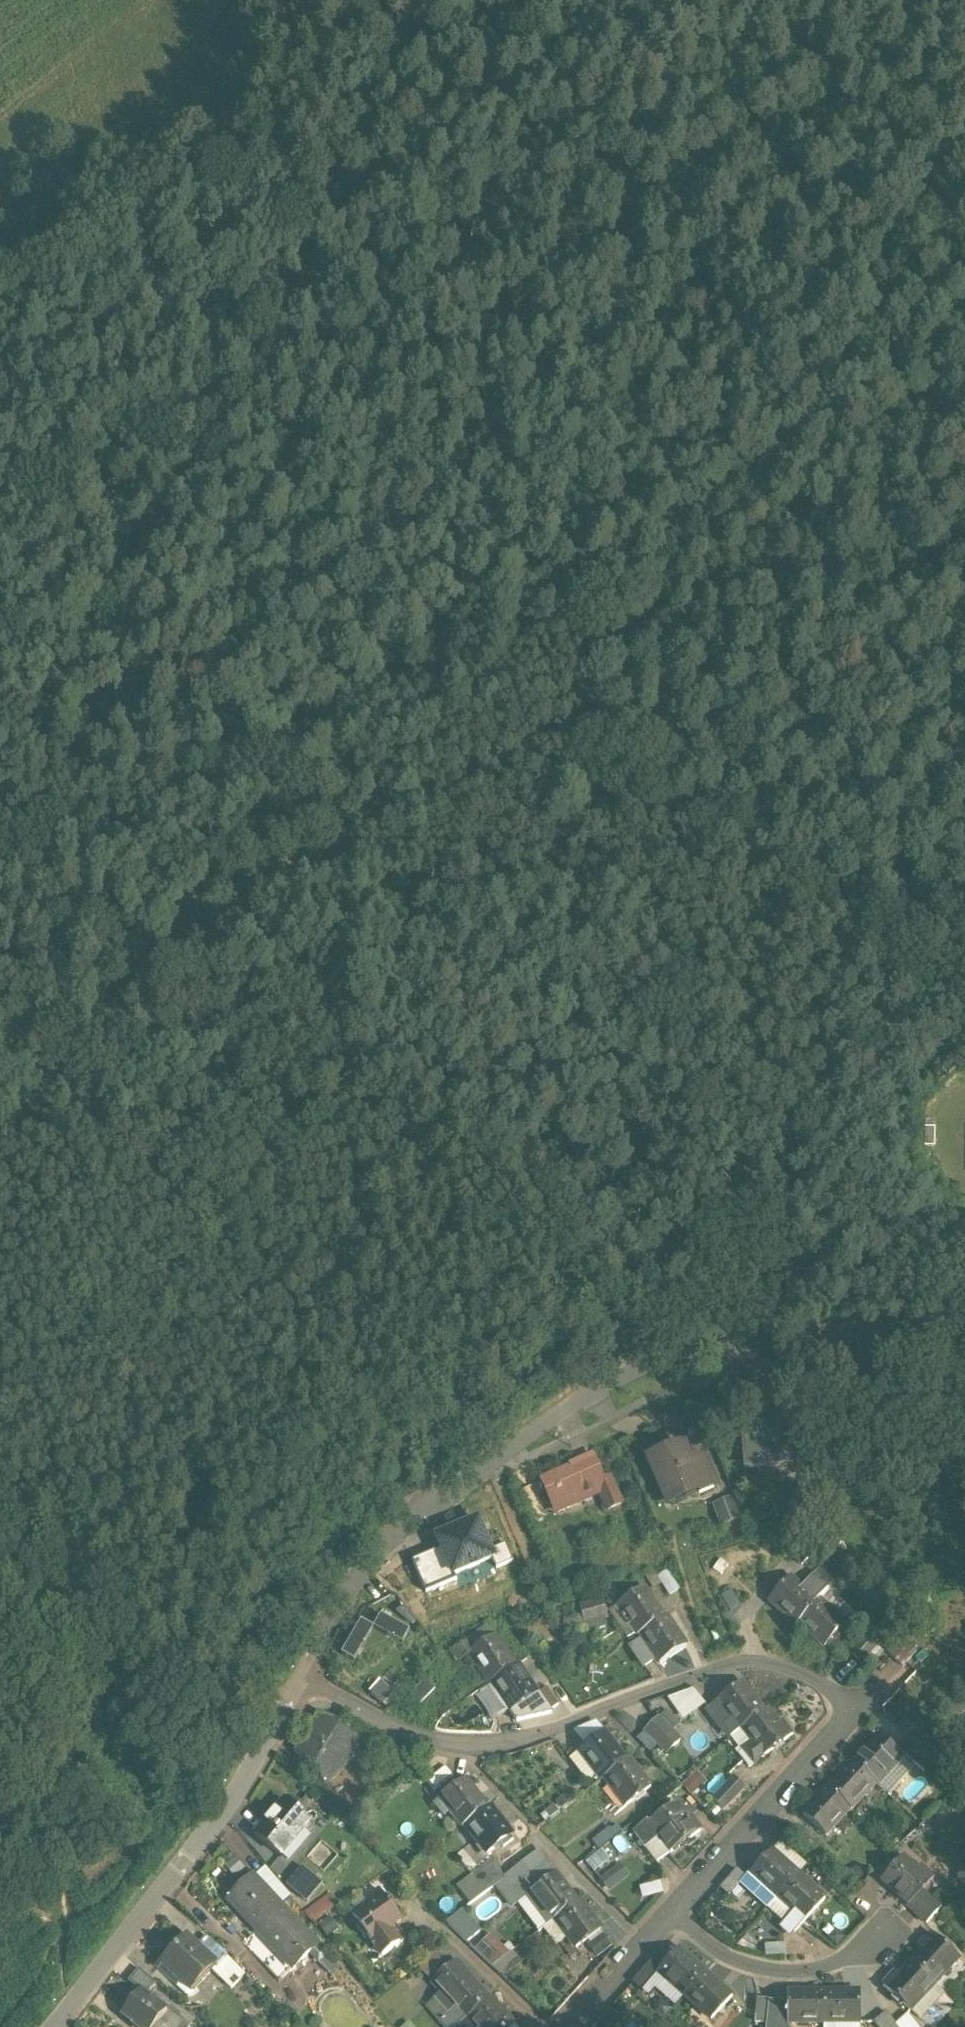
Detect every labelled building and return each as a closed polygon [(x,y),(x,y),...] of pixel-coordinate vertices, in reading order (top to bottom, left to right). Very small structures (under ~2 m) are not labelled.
[(800,1421),(773,1423),(774,1437),(741,1440),(743,1456),(747,1455),(748,1468),(764,1467),(764,1473),(793,1471),(790,1438),(802,1437),(800,1421)] [(681,1455),(661,1464),(659,1462),(652,1465),(652,1472),(668,1509),(697,1497),(698,1501),(712,1495),(700,1466),(688,1471),(681,1455)] [(579,1468),(541,1485),(554,1513),(558,1515),(565,1512),(567,1508),(593,1496),(594,1498),(598,1500),(600,1499),(606,1514),(621,1507),(610,1481),(602,1484),(591,1459),(577,1465),(579,1468)] [(737,1501),(716,1507),(721,1529),(742,1524),(737,1501)] [(477,1523),(437,1540),(442,1551),(453,1579),(455,1578),(492,1562),(494,1562),(491,1554),(477,1523)] [(804,1539),(787,1557),(801,1569),(817,1550),(804,1539)] [(505,1548),(491,1554),(494,1562),(492,1562),(497,1572),(513,1566),(505,1548)] [(442,1551),(413,1563),(426,1597),(457,1584),(455,1578),(453,1579),(442,1551)] [(790,1581),(769,1604),(796,1628),(798,1626),(816,1605),(816,1604),(818,1602),(826,1593),(827,1592),(813,1578),(801,1591),(790,1581)] [(644,1590),(618,1608),(637,1637),(640,1636),(663,1620),(644,1590)] [(853,1617),(826,1593),(818,1602),(844,1626),(853,1617)] [(586,1624),(610,1617),(605,1598),(580,1605),(586,1624)] [(818,1602),(816,1604),(816,1605),(798,1626),(824,1650),(845,1626),(844,1626),(818,1602)] [(380,1618),(373,1630),(403,1647),(410,1635),(380,1618)] [(663,1620),(640,1636),(659,1666),(685,1649),(666,1619),(663,1620)] [(373,1630),(360,1623),(342,1657),(355,1664),(373,1630)] [(866,1637),(850,1656),(860,1666),(877,1647),(866,1637)] [(496,1638),(470,1655),(489,1685),(491,1684),(516,1668),(496,1638)] [(888,1653),(896,1660),(909,1646),(902,1639),(888,1653)] [(896,1660),(903,1667),(917,1653),(909,1646),(896,1660)] [(903,1667),(911,1674),(924,1660),(917,1653),(903,1667)] [(516,1668),(491,1684),(511,1714),(538,1696),(519,1666),(516,1668)] [(368,1696),(383,1708),(393,1696),(379,1683),(368,1696)] [(435,1693),(425,1683),(409,1701),(419,1710),(435,1693)] [(742,1686),(717,1705),(739,1734),(742,1731),(763,1714),(742,1686)] [(697,1687),(671,1698),(681,1720),(707,1709),(697,1687)] [(552,1716),(538,1696),(511,1714),(518,1723),(552,1716)] [(728,1741),(739,1734),(717,1705),(707,1713),(728,1741)] [(763,1714),(742,1731),(764,1760),(793,1737),(782,1723),(778,1726),(767,1712),(763,1714)] [(365,1741),(318,1713),(294,1754),(325,1784),(349,1761),(353,1763),(365,1741)] [(576,1730),(581,1742),(605,1732),(599,1720),(576,1730)] [(648,1733),(667,1755),(682,1742),(662,1720),(648,1733)] [(604,1736),(580,1755),(601,1784),(605,1781),(626,1765),(604,1736)] [(922,1736),(915,1744),(913,1742),(901,1755),(925,1776),(941,1753),(922,1736)] [(878,1740),(854,1767),(875,1786),(877,1788),(901,1761),(878,1740)] [(626,1765),(605,1781),(626,1810),(651,1791),(629,1762),(626,1765)] [(852,1765),(828,1792),(850,1812),(851,1813),(875,1786),(854,1767),(852,1765)] [(697,1774),(685,1788),(692,1794),(705,1781),(697,1774)] [(736,1776),(713,1796),(725,1809),(747,1789),(736,1776)] [(466,1783),(441,1802),(463,1830),(466,1828),(488,1811),(466,1783)] [(827,1791),(803,1817),(825,1839),(850,1812),(828,1792),(827,1791)] [(284,1803),(256,1836),(282,1859),(310,1825),(284,1803)] [(488,1811),(466,1828),(487,1857),(512,1838),(490,1809),(488,1811)] [(675,1809),(650,1828),(660,1842),(671,1857),(701,1835),(690,1821),(686,1824),(675,1809)] [(648,1825),(634,1835),(646,1852),(660,1842),(650,1828),(648,1825)] [(586,1864),(594,1874),(610,1862),(601,1852),(586,1864)] [(772,1854),(751,1877),(778,1902),(799,1878),(772,1854)] [(546,1870),(536,1856),(507,1878),(524,1901),(531,1896),(557,1876),(550,1867),(546,1870)] [(915,1873),(902,1861),(882,1884),(909,1908),(923,1892),(932,1881),(919,1869),(915,1873)] [(458,1888),(469,1904),(502,1880),(493,1862),(458,1888)] [(619,1867),(601,1880),(610,1891),(627,1879),(619,1867)] [(287,1887),(307,1904),(322,1886),(302,1869),(287,1887)] [(578,1904),(557,1876),(531,1896),(553,1924),(578,1904)] [(281,1907),(253,1877),(230,1900),(256,1929),(281,1907)] [(825,1903),(799,1878),(778,1902),(805,1926),(825,1903)] [(639,1889),(642,1901),(663,1896),(661,1884),(639,1889)] [(313,1923),(340,1903),(332,1892),(305,1912),(313,1923)] [(380,1892),(367,1902),(369,1906),(354,1918),(384,1959),(407,1940),(396,1925),(401,1922),(380,1892)] [(932,1900),(923,1892),(909,1908),(907,1909),(917,1917),(932,1900)] [(942,1909),(932,1900),(917,1917),(926,1926),(942,1909)] [(578,1904),(555,1922),(577,1951),(588,1942),(602,1932),(580,1903),(578,1904)] [(317,1947),(281,1907),(256,1929),(261,1934),(293,1969),(294,1968),(312,1952),(317,1947)] [(462,1907),(447,1921),(468,1944),(484,1930),(462,1907)] [(602,1932),(588,1942),(600,1957),(613,1947),(602,1932)] [(293,1969),(261,1934),(247,1948),(279,1983),(294,1969),(294,1968),(293,1969)] [(198,1948),(186,1937),(161,1963),(191,1991),(212,1969),(216,1965),(198,1948)] [(489,1937),(478,1949),(492,1964),(504,1953),(489,1937)] [(959,1961),(932,1937),(920,1950),(924,1953),(912,1967),(935,1988),(959,1961)] [(244,1973),(207,1938),(198,1948),(216,1965),(212,1969),(231,1988),(244,1973)] [(579,1954),(569,1940),(561,1946),(572,1960),(579,1954)] [(325,1957),(317,1947),(312,1952),(313,1953),(312,1954),(319,1962),(325,1957)] [(514,1953),(492,1968),(499,1978),(521,1963),(514,1953)] [(706,1977),(679,1953),(659,1977),(685,2001),(706,1977)] [(426,1977),(442,1965),(436,1957),(420,1968),(426,1977)] [(433,1985),(443,1995),(466,1975),(456,1964),(433,1985)] [(155,1983),(139,1967),(128,1980),(139,1989),(146,1994),(155,1983)] [(935,1988),(912,1967),(900,1980),(896,1976),(883,1990),(887,1994),(887,1993),(910,2015),(935,1988)] [(490,2002),(466,1975),(443,1995),(466,2022),(468,2021),(490,2002)] [(706,1977),(685,2001),(712,2025),(732,2002),(706,1977)] [(121,2011),(133,2020),(132,2021),(139,2026),(153,2026),(157,2022),(166,2010),(146,1994),(139,1989),(121,2011)] [(745,2020),(756,2021),(758,2004),(758,1996),(747,1995),(745,2020)] [(788,1997),(788,2007),(788,2026),(824,2026),(824,1996),(788,1997)] [(860,1996),(824,1996),(824,2026),(860,2026),(860,1996)] [(492,2000),(490,2002),(468,2021),(474,2026),(515,2026),(492,2000)] [(758,2004),(756,2021),(756,2026),(768,2026),(769,2007),(769,2005),(758,2004)] [(769,2007),(768,2026),(788,2026),(788,2007),(769,2007)] [(157,2022),(164,2026),(178,2026),(182,2023),(166,2010),(157,2022)] [(886,2016),(875,2025),(876,2026),(895,2026),(886,2016)] [(897,2026),(915,2026),(908,2018),(897,2026)]
